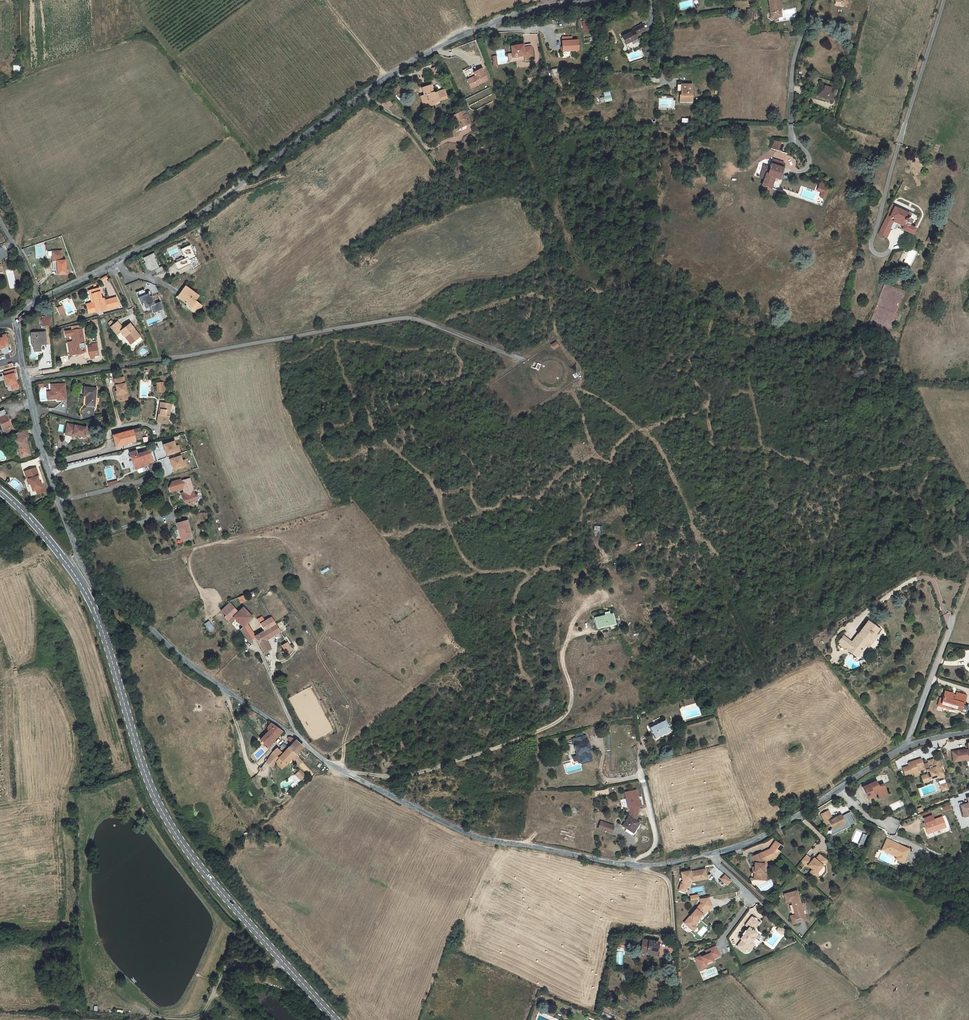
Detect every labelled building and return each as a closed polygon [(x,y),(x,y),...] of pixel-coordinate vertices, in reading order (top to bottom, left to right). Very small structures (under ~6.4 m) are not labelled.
[(779,0),(768,0),(770,15),(774,18),(779,17),(781,14),(779,0)] [(756,9),(747,10),(748,19),(757,18),(756,9)] [(633,30),(621,36),(625,45),(637,39),(635,35),(645,31),(642,24),(632,29),(633,30)] [(577,40),(562,41),(562,52),(578,50),(577,40)] [(523,45),(511,47),(512,54),(512,58),(522,56),(522,58),(533,57),(531,46),(523,48),(523,45)] [(512,58),(512,54),(508,54),(509,62),(522,60),(522,58),(522,56),(512,58)] [(471,68),(463,72),(467,80),(471,88),(487,80),(482,68),(474,72),(471,68)] [(835,89),(820,84),(816,96),(831,101),(835,89)] [(430,85),(422,88),(424,96),(423,96),(425,102),(428,102),(429,106),(434,104),(434,102),(439,101),(447,98),(444,90),(436,92),(436,93),(434,94),(433,93),(430,85)] [(692,85),(681,85),(681,95),(680,95),(680,101),(689,101),(689,95),(692,96),(692,85)] [(601,103),(611,100),(610,96),(609,92),(604,93),(605,97),(600,98),(601,103)] [(423,96),(420,97),(424,108),(429,106),(428,102),(425,102),(423,96)] [(471,123),(465,110),(453,115),(453,116),(459,129),(460,128),(471,123)] [(772,148),(779,150),(782,142),(775,139),(772,148)] [(771,164),(780,167),(782,162),(784,163),(786,154),(774,149),(771,159),(772,159),(771,164)] [(771,188),(774,178),(779,180),(783,168),(782,168),(780,167),(771,164),(770,164),(769,171),(768,172),(768,174),(766,173),(764,179),(762,185),(768,188),(766,194),(774,197),(776,190),(771,188)] [(763,169),(760,178),(764,179),(766,173),(768,174),(768,172),(769,171),(763,169)] [(830,188),(825,186),(826,183),(820,181),(817,191),(821,192),(820,197),(826,199),(830,188)] [(895,206),(892,204),(888,212),(889,212),(879,233),(887,237),(890,229),(889,229),(893,221),(903,227),(902,230),(912,234),(915,229),(908,226),(911,220),(908,218),(909,215),(894,207),(895,206)] [(200,265),(190,245),(181,249),(185,258),(175,263),(178,270),(191,264),(193,269),(200,265)] [(906,248),(900,261),(911,266),(918,253),(906,248)] [(155,258),(156,258),(154,253),(143,259),(145,263),(144,264),(147,271),(152,271),(155,270),(157,274),(164,271),(162,266),(159,268),(155,258)] [(58,261),(57,261),(57,269),(58,274),(58,275),(66,274),(65,260),(63,260),(62,257),(57,258),(58,261)] [(196,313),(201,306),(195,301),(197,297),(194,294),(195,293),(186,286),(182,292),(184,293),(179,299),(190,307),(189,308),(196,313)] [(118,306),(116,298),(104,301),(103,299),(101,299),(98,288),(92,290),(93,294),(92,294),(94,304),(92,304),(86,306),(88,313),(96,311),(97,312),(118,306)] [(153,313),(160,310),(163,309),(160,302),(155,304),(152,296),(150,297),(148,293),(146,294),(144,289),(136,292),(141,304),(143,303),(145,308),(150,306),(153,313)] [(111,327),(116,333),(122,328),(117,322),(111,327)] [(129,323),(123,329),(120,331),(121,331),(125,337),(126,335),(132,343),(140,336),(129,323)] [(85,348),(81,329),(80,325),(71,327),(72,331),(71,331),(75,354),(83,353),(82,352),(82,348),(85,348)] [(45,332),(31,333),(32,345),(35,345),(35,351),(41,351),(40,344),(46,344),(45,332)] [(9,347),(5,336),(0,338),(0,350),(9,347)] [(99,355),(97,343),(92,344),(92,345),(88,346),(90,356),(91,356),(91,359),(95,358),(94,356),(99,355)] [(16,371),(5,374),(9,390),(20,387),(16,371)] [(127,395),(124,377),(115,379),(117,391),(116,391),(118,400),(120,401),(125,400),(124,395),(127,395)] [(65,384),(50,384),(50,391),(46,391),(46,400),(59,400),(59,401),(66,401),(65,384)] [(95,406),(96,388),(85,387),(84,396),(87,396),(86,405),(95,406)] [(171,404),(161,403),(159,414),(158,414),(157,422),(168,424),(171,404)] [(5,433),(13,429),(4,410),(0,411),(0,423),(5,433)] [(87,428),(67,424),(65,435),(73,436),(73,435),(77,436),(85,437),(87,428)] [(15,434),(16,439),(15,440),(21,458),(30,455),(25,437),(28,436),(26,428),(15,434)] [(113,435),(116,446),(135,441),(135,440),(143,439),(140,428),(113,435)] [(174,442),(165,445),(166,448),(164,448),(167,455),(175,453),(173,448),(175,447),(174,442)] [(153,461),(150,450),(144,452),(137,454),(136,451),(129,453),(131,457),(130,457),(131,460),(133,465),(135,470),(149,465),(148,463),(153,461)] [(180,456),(171,459),(172,462),(171,463),(174,470),(183,467),(181,462),(182,461),(180,456)] [(28,479),(30,484),(33,491),(36,490),(37,494),(44,492),(43,487),(41,487),(40,482),(38,476),(39,476),(36,467),(27,470),(30,478),(28,479)] [(194,491),(190,478),(181,481),(181,479),(172,482),(169,488),(174,491),(183,488),(184,492),(185,492),(186,496),(183,501),(193,506),(198,498),(196,497),(197,495),(193,494),(194,493),(194,492),(194,491)] [(192,538),(188,520),(177,523),(182,540),(192,538)] [(226,616),(235,608),(230,603),(229,603),(221,611),(226,616)] [(235,608),(226,616),(224,617),(230,623),(235,618),(243,627),(247,624),(253,617),(243,607),(239,612),(235,608)] [(605,615),(594,618),(597,629),(609,626),(615,624),(614,619),(613,613),(609,614),(609,612),(605,613),(605,615)] [(257,619),(264,631),(276,624),(272,617),(271,615),(266,618),(267,620),(265,621),(262,616),(257,619)] [(205,624),(210,631),(215,628),(209,621),(205,624)] [(839,642),(840,643),(845,647),(847,648),(847,649),(848,647),(852,650),(855,647),(861,651),(865,645),(867,646),(880,629),(877,626),(876,627),(867,621),(851,642),(843,636),(839,642)] [(255,637),(247,624),(243,627),(240,629),(248,641),(255,637)] [(276,624),(264,631),(255,637),(264,652),(264,653),(271,649),(266,640),(281,631),(276,624)] [(288,642),(282,646),(285,650),(283,652),(285,655),(293,650),(288,642)] [(847,648),(846,649),(857,657),(861,651),(855,647),(852,650),(848,647),(847,649),(847,648)] [(945,691),(943,699),(941,703),(946,705),(945,707),(951,709),(951,706),(955,708),(954,709),(960,710),(961,709),(962,709),(961,712),(965,714),(968,706),(962,704),(962,703),(964,703),(966,696),(956,693),(956,696),(953,695),(953,694),(945,691)] [(539,699),(539,708),(551,708),(551,699),(539,699)] [(649,727),(655,738),(670,730),(665,720),(649,727)] [(271,729),(277,735),(278,733),(281,730),(271,723),(268,726),(269,727),(267,729),(269,731),(271,729)] [(271,740),(277,735),(271,729),(269,731),(260,739),(267,747),(273,742),(271,740)] [(271,740),(273,742),(280,735),(278,733),(277,735),(271,740)] [(593,761),(586,735),(572,739),(580,764),(593,761)] [(292,744),(289,747),(296,754),(303,747),(296,740),(291,737),(289,737),(288,740),(292,744)] [(967,743),(968,750),(965,750),(965,749),(957,751),(958,761),(967,759),(967,761),(968,760),(968,743),(967,743)] [(296,754),(289,747),(283,754),(277,747),(273,752),(278,758),(286,765),(292,758),(296,754)] [(273,752),(266,762),(272,767),(275,763),(282,769),(286,765),(278,758),(273,752)] [(296,754),(292,758),(299,765),(303,761),(299,757),(296,754)] [(942,772),(938,759),(933,761),(934,762),(929,764),(929,762),(928,762),(923,764),(921,759),(909,763),(910,765),(912,771),(913,771),(913,772),(914,776),(919,775),(917,771),(924,769),(926,770),(927,774),(921,776),(923,783),(929,780),(929,779),(938,776),(937,773),(942,772)] [(910,765),(902,768),(905,775),(913,772),(913,771),(912,771),(910,765)] [(305,775),(300,770),(296,774),(301,780),(305,775)] [(929,780),(943,776),(942,772),(937,773),(938,776),(929,779),(929,780)] [(878,786),(876,781),(862,787),(867,799),(874,796),(873,794),(877,793),(878,794),(886,790),(883,784),(878,786)] [(629,816),(636,821),(639,806),(636,790),(625,792),(628,808),(629,808),(630,812),(629,816)] [(960,805),(963,817),(968,815),(968,797),(967,798),(968,803),(960,805)] [(828,810),(821,814),(826,824),(829,822),(832,829),(833,828),(843,823),(844,823),(841,815),(832,819),(828,810)] [(639,823),(636,821),(629,816),(622,826),(626,829),(633,833),(639,823)] [(942,817),(923,823),(927,834),(946,827),(942,817)] [(614,826),(601,821),(598,829),(611,834),(614,826)] [(639,823),(633,833),(626,829),(625,831),(634,836),(641,824),(639,823)] [(843,823),(833,828),(835,832),(845,827),(843,823)] [(770,849),(764,852),(767,860),(776,856),(782,846),(775,841),(770,849)] [(909,849),(893,841),(888,851),(897,855),(896,857),(895,859),(903,862),(909,849)] [(754,879),(759,880),(759,877),(763,877),(764,868),(766,868),(766,863),(765,861),(761,853),(761,852),(752,857),(755,863),(754,867),(754,869),(755,869),(754,872),(754,879)] [(806,855),(801,861),(807,866),(807,865),(812,869),(810,872),(810,877),(817,876),(816,873),(817,871),(819,869),(818,867),(825,859),(819,854),(815,859),(814,860),(813,860),(812,860),(806,855)] [(819,869),(826,860),(825,859),(818,867),(819,869)] [(706,873),(705,869),(688,872),(688,871),(681,872),(683,882),(682,882),(680,885),(686,887),(689,881),(692,880),(692,881),(705,879),(704,874),(706,873)] [(726,885),(730,880),(725,875),(720,879),(726,885)] [(805,920),(797,891),(784,894),(786,902),(791,901),(795,915),(790,916),(793,924),(805,920)] [(700,904),(707,910),(708,910),(712,906),(710,897),(700,898),(701,903),(700,904)] [(707,910),(700,904),(684,923),(691,929),(694,925),(697,922),(696,921),(702,914),(704,914),(707,910)] [(745,925),(748,927),(740,938),(742,940),(737,946),(744,951),(746,948),(749,951),(752,947),(749,945),(752,941),(755,937),(753,936),(756,933),(750,928),(753,925),(755,926),(756,926),(759,922),(751,917),(745,925)] [(658,942),(649,940),(643,939),(640,953),(646,954),(656,955),(658,942)] [(720,955),(715,946),(705,951),(707,954),(702,956),(701,955),(695,958),(699,967),(705,964),(705,965),(714,961),(713,959),(720,955)]
